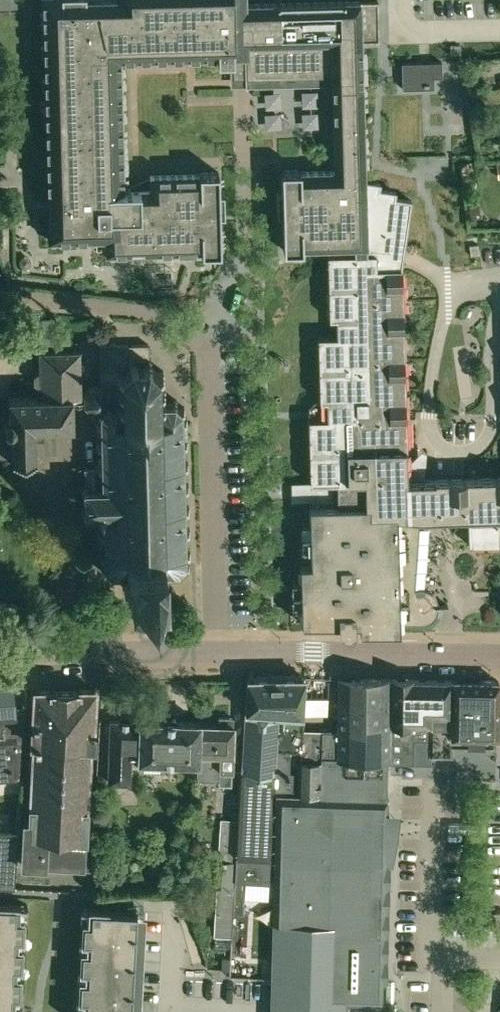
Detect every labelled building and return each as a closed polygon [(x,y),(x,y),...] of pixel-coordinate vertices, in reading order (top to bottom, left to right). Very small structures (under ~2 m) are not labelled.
[(362,253),(361,180),(364,179),(361,40),(379,40),(378,0),(377,0),(246,3),(246,0),(42,0),(47,200),(59,200),(59,214),(48,214),(48,239),(106,238),(106,252),(131,251),(130,240),(144,240),(144,251),(201,250),(201,251),(220,251),(219,215),(224,215),(224,193),(219,193),(218,171),(199,172),(199,173),(150,175),(150,187),(123,188),(120,58),(217,55),(217,61),(232,60),(233,77),(332,75),(334,170),(300,171),(300,169),(281,169),(282,191),(277,191),(277,214),(282,214),(283,249),(302,249),(302,247),(346,246),(346,253),(362,253)] [(441,77),(440,61),(401,63),(402,89),(433,87),(432,78),(441,77)] [(420,480),(421,465),(406,464),(401,263),(411,200),(394,197),(395,191),(379,189),(380,182),(364,179),(361,180),(362,253),(346,253),(327,253),(329,317),(341,317),(341,326),(345,326),(345,335),(318,336),(319,396),(308,406),(310,481),(290,481),(291,500),(417,502),(417,511),(467,513),(467,542),(499,542),(499,477),(420,480)] [(147,343),(98,343),(99,385),(90,385),(83,393),(84,402),(91,411),(99,411),(101,465),(84,466),(84,511),(95,510),(95,514),(98,517),(102,516),(104,564),(111,572),(120,571),(120,579),(126,579),(126,589),(163,588),(163,570),(177,570),(185,562),(180,408),(173,402),(163,402),(162,400),(158,400),(157,372),(148,364),(147,343)] [(34,457),(34,437),(43,436),(42,426),(72,425),(72,402),(80,402),(78,350),(39,351),(39,368),(33,375),(33,380),(39,386),(39,395),(7,396),(7,415),(5,415),(2,418),(2,422),(0,425),(0,457),(34,457)] [(299,562),(301,621),(339,621),(340,625),(340,627),(341,628),(343,630),(345,630),(346,630),(348,630),(349,629),(350,628),(351,626),(352,625),(352,622),(359,622),(359,629),(399,629),(399,621),(422,622),(426,621),(430,619),(433,616),(435,613),(437,609),(437,605),(447,604),(447,603),(437,603),(437,601),(436,598),(435,596),(433,593),(431,591),(429,589),(426,588),(423,587),(421,587),(414,587),(420,512),(416,512),(417,511),(417,502),(308,505),(310,562),(299,562)] [(388,676),(337,675),(335,728),(319,728),(318,754),(385,755),(388,676)] [(388,761),(411,762),(412,741),(428,741),(429,715),(449,715),(450,678),(411,677),(390,676),(388,676),(385,755),(385,776),(385,757),(388,757),(388,761)] [(305,677),(246,678),(234,881),(266,883),(273,857),(275,793),(292,789),(293,773),(287,772),(289,749),(301,749),(305,677)] [(0,680),(0,779),(20,777),(23,703),(14,704),(11,678),(0,680)] [(496,735),(498,679),(450,678),(449,715),(429,715),(428,741),(412,741),(411,762),(429,762),(429,753),(450,754),(450,744),(493,745),(493,735),(496,735)] [(53,688),(34,689),(31,741),(34,741),(29,833),(22,833),(21,863),(89,867),(90,836),(84,836),(94,688),(75,688),(75,690),(53,691),(53,688)] [(196,774),(198,774),(198,779),(218,780),(218,783),(230,783),(231,753),(232,753),(233,724),(232,724),(232,716),(219,716),(218,724),(199,723),(199,720),(197,720),(195,760),(197,760),(196,774)] [(162,759),(195,760),(197,720),(139,718),(139,720),(110,719),(107,780),(128,781),(129,754),(137,754),(137,758),(140,758),(140,768),(161,769),(162,759)] [(318,754),(318,759),(317,794),(384,794),(385,776),(385,755),(318,754)] [(297,758),(296,793),(317,794),(318,759),(299,758),(297,758)] [(345,1000),(381,1001),(381,981),(383,981),(387,812),(386,812),(386,794),(384,794),(317,794),(296,793),(275,793),(273,857),(269,1011),(345,1011),(345,1000)] [(15,903),(0,903),(0,1011),(17,1011),(18,1003),(11,1003),(11,993),(18,993),(19,974),(12,974),(12,964),(20,964),(21,945),(13,945),(14,935),(21,936),(22,917),(15,916),(15,903)] [(142,909),(136,910),(91,907),(90,920),(83,920),(82,939),(89,939),(89,949),(81,949),(80,967),(88,968),(87,978),(80,977),(79,996),(86,997),(85,1007),(78,1006),(78,1011),(137,1011),(142,909)]
